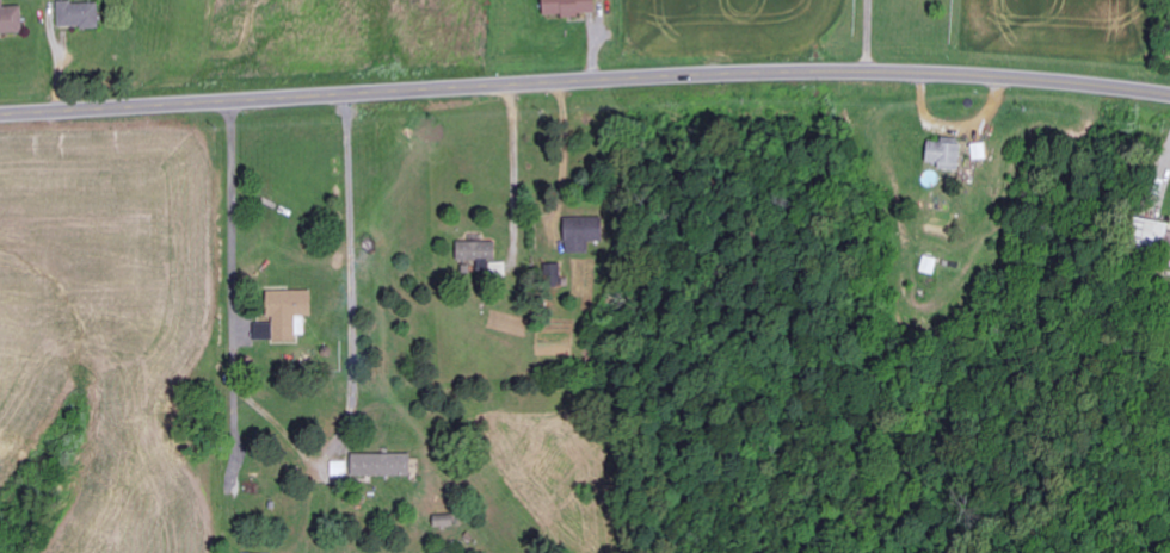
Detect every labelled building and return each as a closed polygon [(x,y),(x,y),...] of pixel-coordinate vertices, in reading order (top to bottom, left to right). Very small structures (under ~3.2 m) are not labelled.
[(25,34),(24,6),(6,7),(6,0),(0,0),(0,34),(25,34)] [(597,0),(545,0),(546,17),(597,14),(597,0)] [(101,28),(100,2),(59,3),(60,29),(101,28)] [(961,172),(963,139),(944,138),(944,143),(930,142),(929,163),(940,163),(940,171),(961,172)] [(973,145),(975,161),(989,159),(987,143),(973,145)] [(605,243),(604,218),(567,219),(568,253),(591,253),(591,243),(605,243)] [(1169,228),(1169,224),(1143,220),(1138,248),(1169,253),(1169,232),(1169,228)] [(497,243),(459,243),(459,261),(497,261),(497,243)] [(924,273),(934,275),(937,260),(927,258),(924,273)] [(313,291),(270,292),(271,326),(265,326),(265,325),(256,325),(257,342),(297,341),(297,336),(306,336),(306,317),(314,317),(313,291)] [(414,477),(413,454),(354,455),(354,478),(414,477)]
